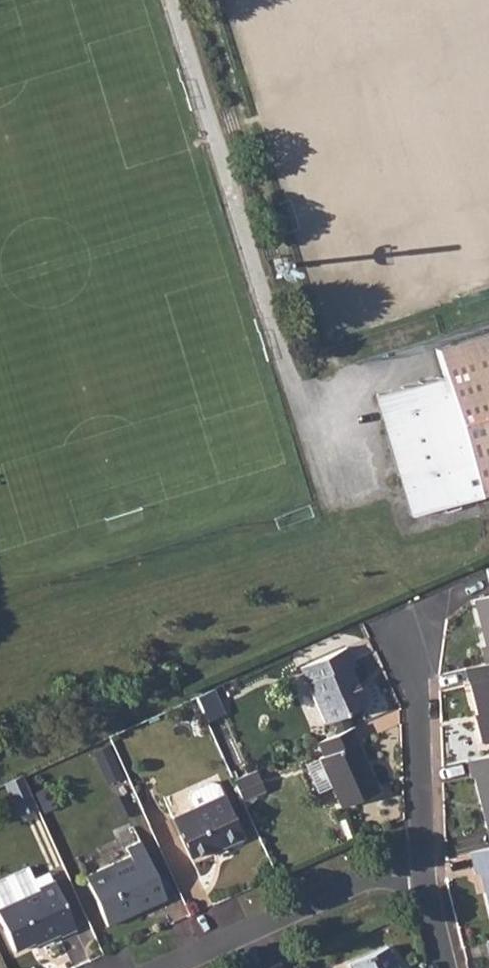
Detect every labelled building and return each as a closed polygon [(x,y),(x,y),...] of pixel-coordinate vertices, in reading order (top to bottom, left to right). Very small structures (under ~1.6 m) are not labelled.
[(380,408),(399,474),(410,514),(478,494),(488,491),(488,332),(436,348),(451,401),(427,408),(423,395),(380,408)] [(487,661),(488,661),(488,594),(477,597),(488,643),(483,645),(487,661)] [(350,646),(303,665),(327,720),(368,702),(353,665),(357,663),(350,646)] [(469,666),(481,716),(477,718),(482,740),(488,739),(488,661),(487,661),(469,666)] [(213,686),(197,694),(207,716),(222,710),(213,686)] [(358,723),(320,739),(326,753),(321,755),(343,804),(380,789),(360,741),(365,739),(358,723)] [(468,759),(472,776),(476,776),(488,826),(488,754),(468,759)] [(24,771),(6,780),(20,812),(39,803),(24,771)] [(194,803),(172,812),(189,852),(220,839),(222,844),(241,835),(222,790),(218,780),(211,778),(192,786),(189,793),(194,803)] [(128,853),(84,873),(105,923),(166,896),(140,838),(124,845),(128,853)] [(471,852),(476,873),(483,871),(488,897),(488,847),(471,852)] [(0,903),(0,916),(13,946),(44,933),(45,935),(59,928),(60,931),(75,924),(54,875),(39,882),(40,885),(0,903)] [(389,944),(350,962),(353,967),(400,967),(389,944)]
